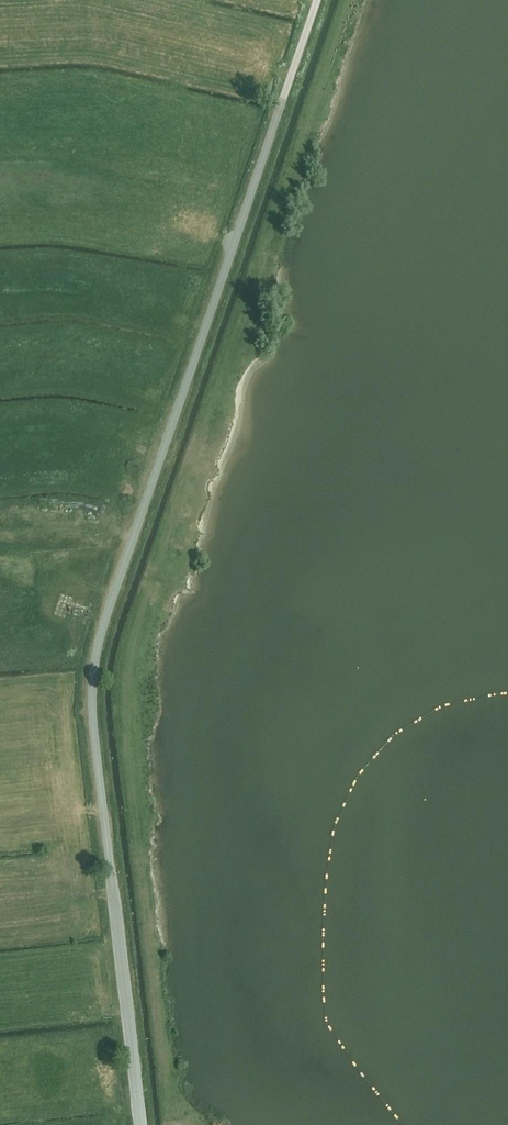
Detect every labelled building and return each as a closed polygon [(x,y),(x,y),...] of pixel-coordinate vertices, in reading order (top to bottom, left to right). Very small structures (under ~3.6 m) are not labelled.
[(74,609),(72,617),(89,622),(91,615),(74,609)]
